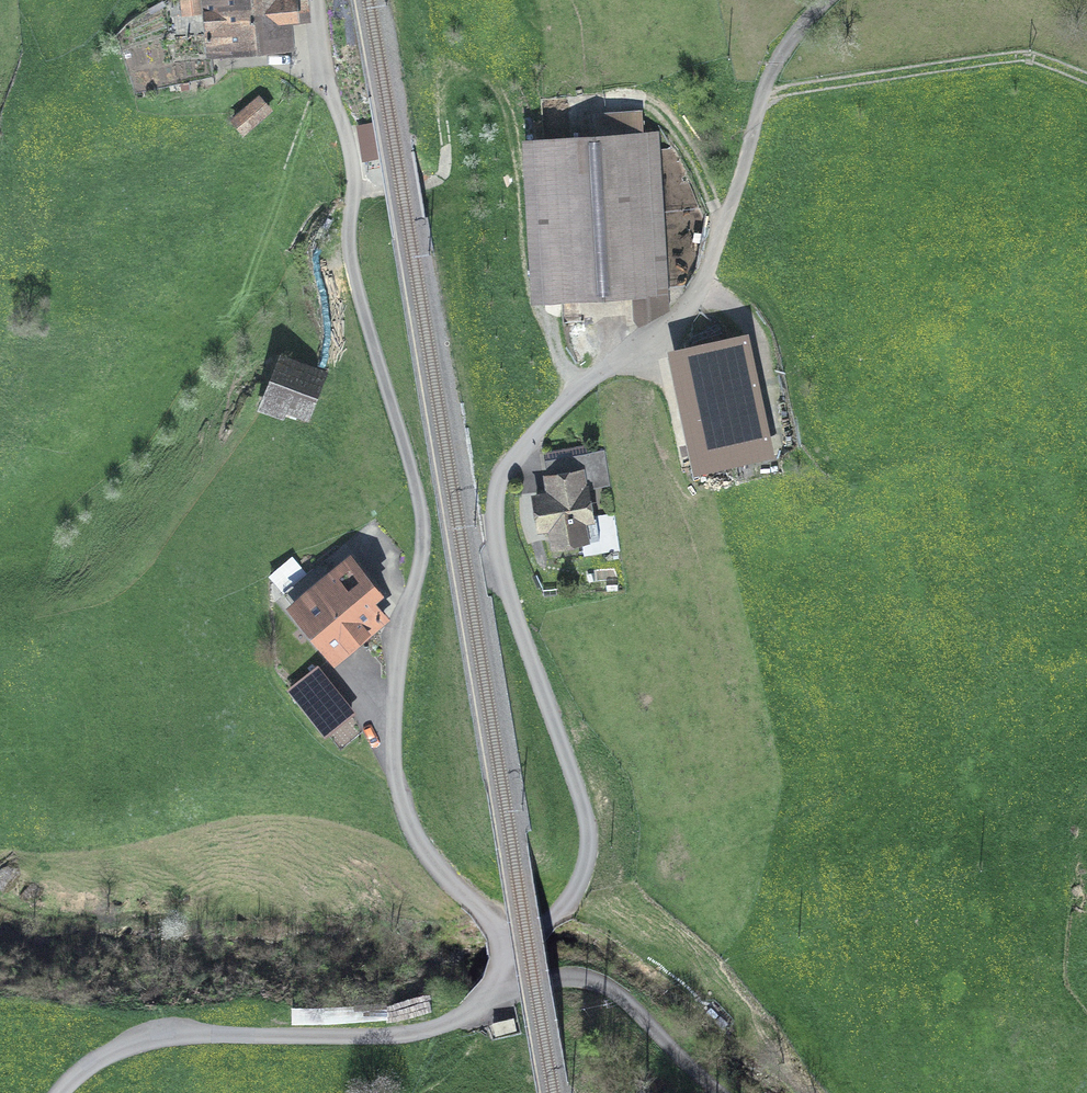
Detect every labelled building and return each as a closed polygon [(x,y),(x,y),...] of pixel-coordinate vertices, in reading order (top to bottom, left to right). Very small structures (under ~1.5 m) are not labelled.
[(213,55),(284,48),(281,20),(306,17),(304,0),(208,0),(213,55)] [(269,109),(260,98),(232,121),(242,133),(269,109)] [(655,138),(535,145),(542,295),(640,290),(641,324),(666,313),(655,138)] [(740,342),(686,354),(710,464),(764,453),(740,342)] [(325,377),(281,359),(265,398),(309,416),(325,377)] [(582,475),(550,480),(553,497),(537,499),(542,526),(553,524),(556,543),(583,539),(585,555),(621,549),(615,514),(589,518),(582,475)] [(293,556),(271,572),(283,588),(305,571),(293,556)] [(322,599),(301,615),(335,657),(383,618),(369,600),(377,594),(351,561),(315,590),(322,599)] [(315,668),(288,692),(329,739),(356,715),(315,668)] [(493,1023),(496,1035),(516,1030),(514,1019),(493,1023)]
